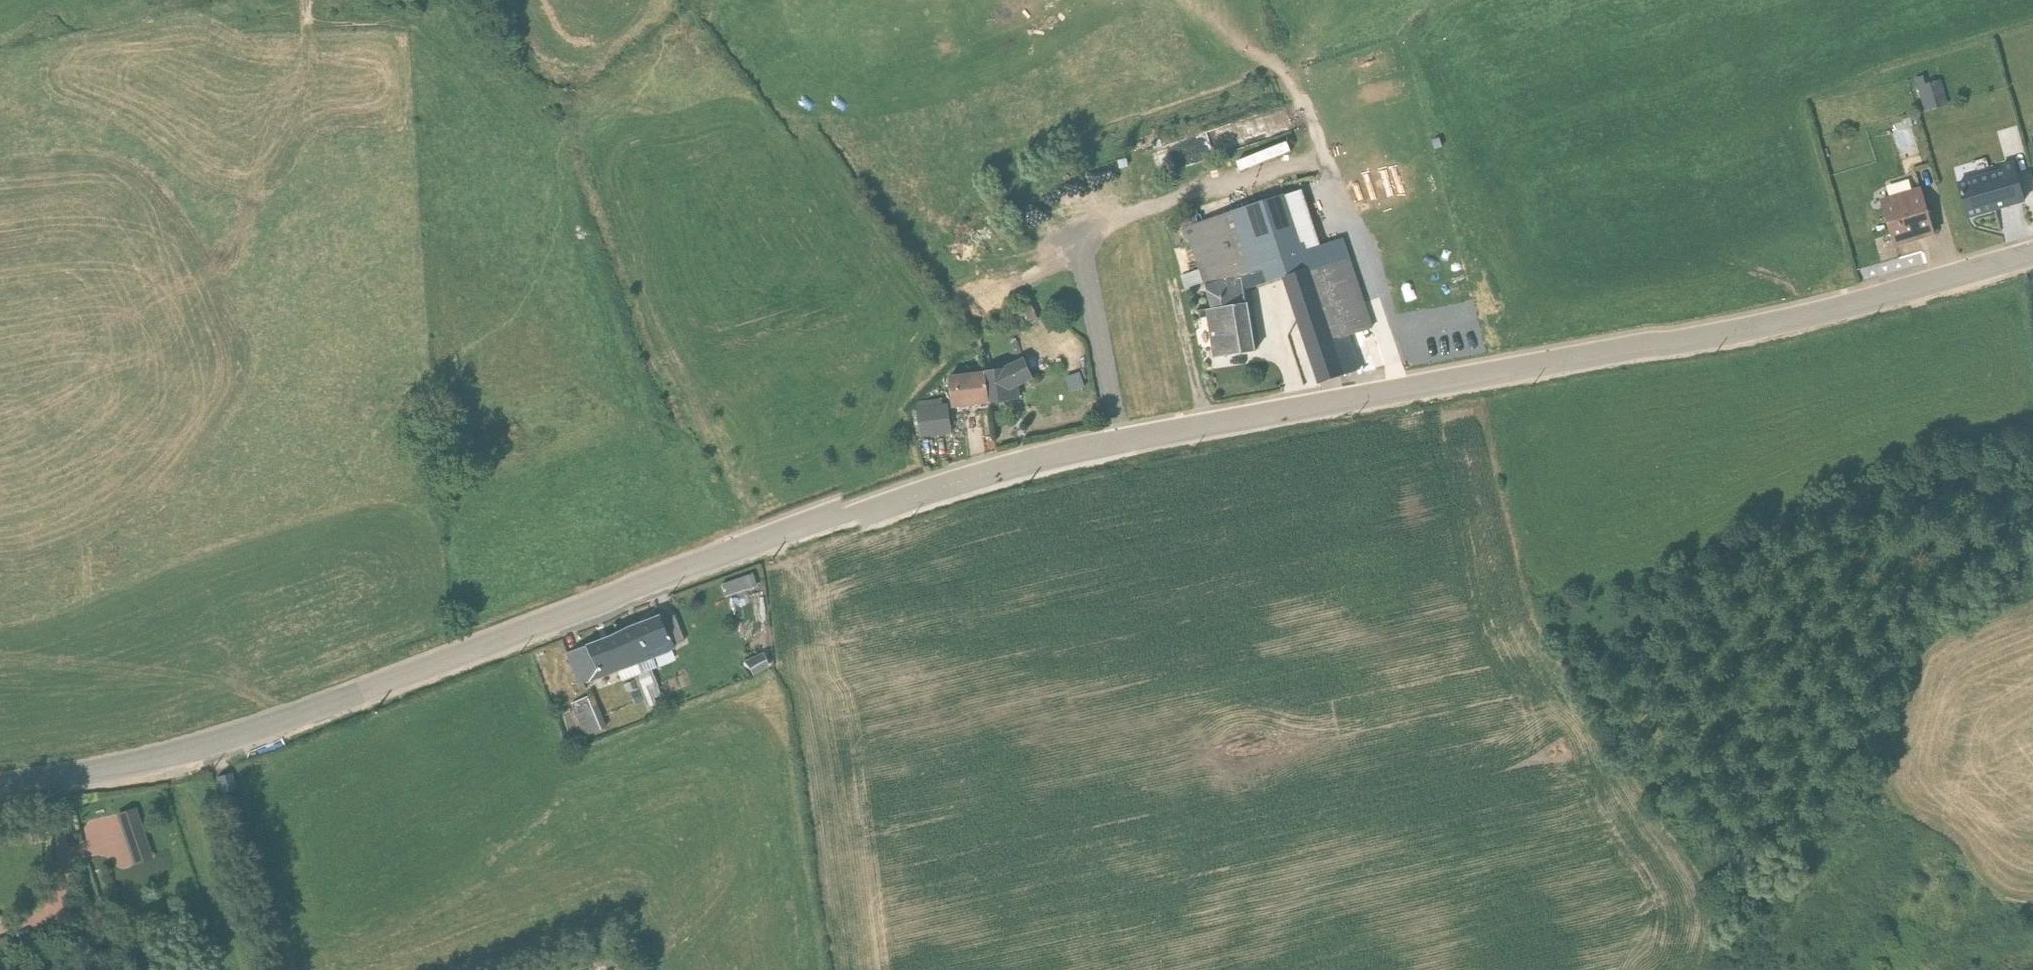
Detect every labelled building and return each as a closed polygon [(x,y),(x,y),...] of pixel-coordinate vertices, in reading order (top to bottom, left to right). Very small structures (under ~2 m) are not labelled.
[(1912,68),(1905,70),(1915,105),(1938,98),(1931,72),(1914,77),(1912,68)] [(1250,113),(1262,132),(1284,119),(1272,100),(1250,113)] [(1992,163),(1947,177),(1957,213),(2016,196),(2004,156),(1991,159),(1992,163)] [(1910,182),(1869,194),(1883,242),(1924,230),(1910,182)] [(1232,287),(1233,288),(1246,283),(1270,275),(1306,382),(1349,367),(1337,333),(1362,325),(1332,234),(1308,242),(1290,186),(1273,191),(1273,190),(1181,221),(1172,224),(1186,266),(1167,272),(1171,286),(1191,280),(1191,282),(1211,277),(1229,272),(1231,287),(1232,287)] [(1211,277),(1191,282),(1193,289),(1199,306),(1192,307),(1200,356),(1244,350),(1236,300),(1233,288),(1232,287),(1231,287),(1229,272),(1211,277)] [(975,402),(1006,398),(1004,384),(1019,377),(1009,356),(988,365),(970,368),(975,402)] [(975,402),(970,368),(933,374),(938,407),(975,402)] [(931,401),(900,406),(905,437),(936,432),(931,401)] [(756,578),(732,587),(736,598),(760,589),(756,578)] [(672,615),(627,632),(639,663),(684,646),(672,615)] [(627,632),(572,654),(583,684),(639,663),(627,632)] [(777,653),(753,662),(758,675),(781,667),(777,653)] [(597,693),(573,703),(587,735),(611,725),(597,693)] [(230,772),(216,776),(221,796),(235,793),(230,772)] [(0,941),(0,955),(13,951),(9,938),(0,941)]
